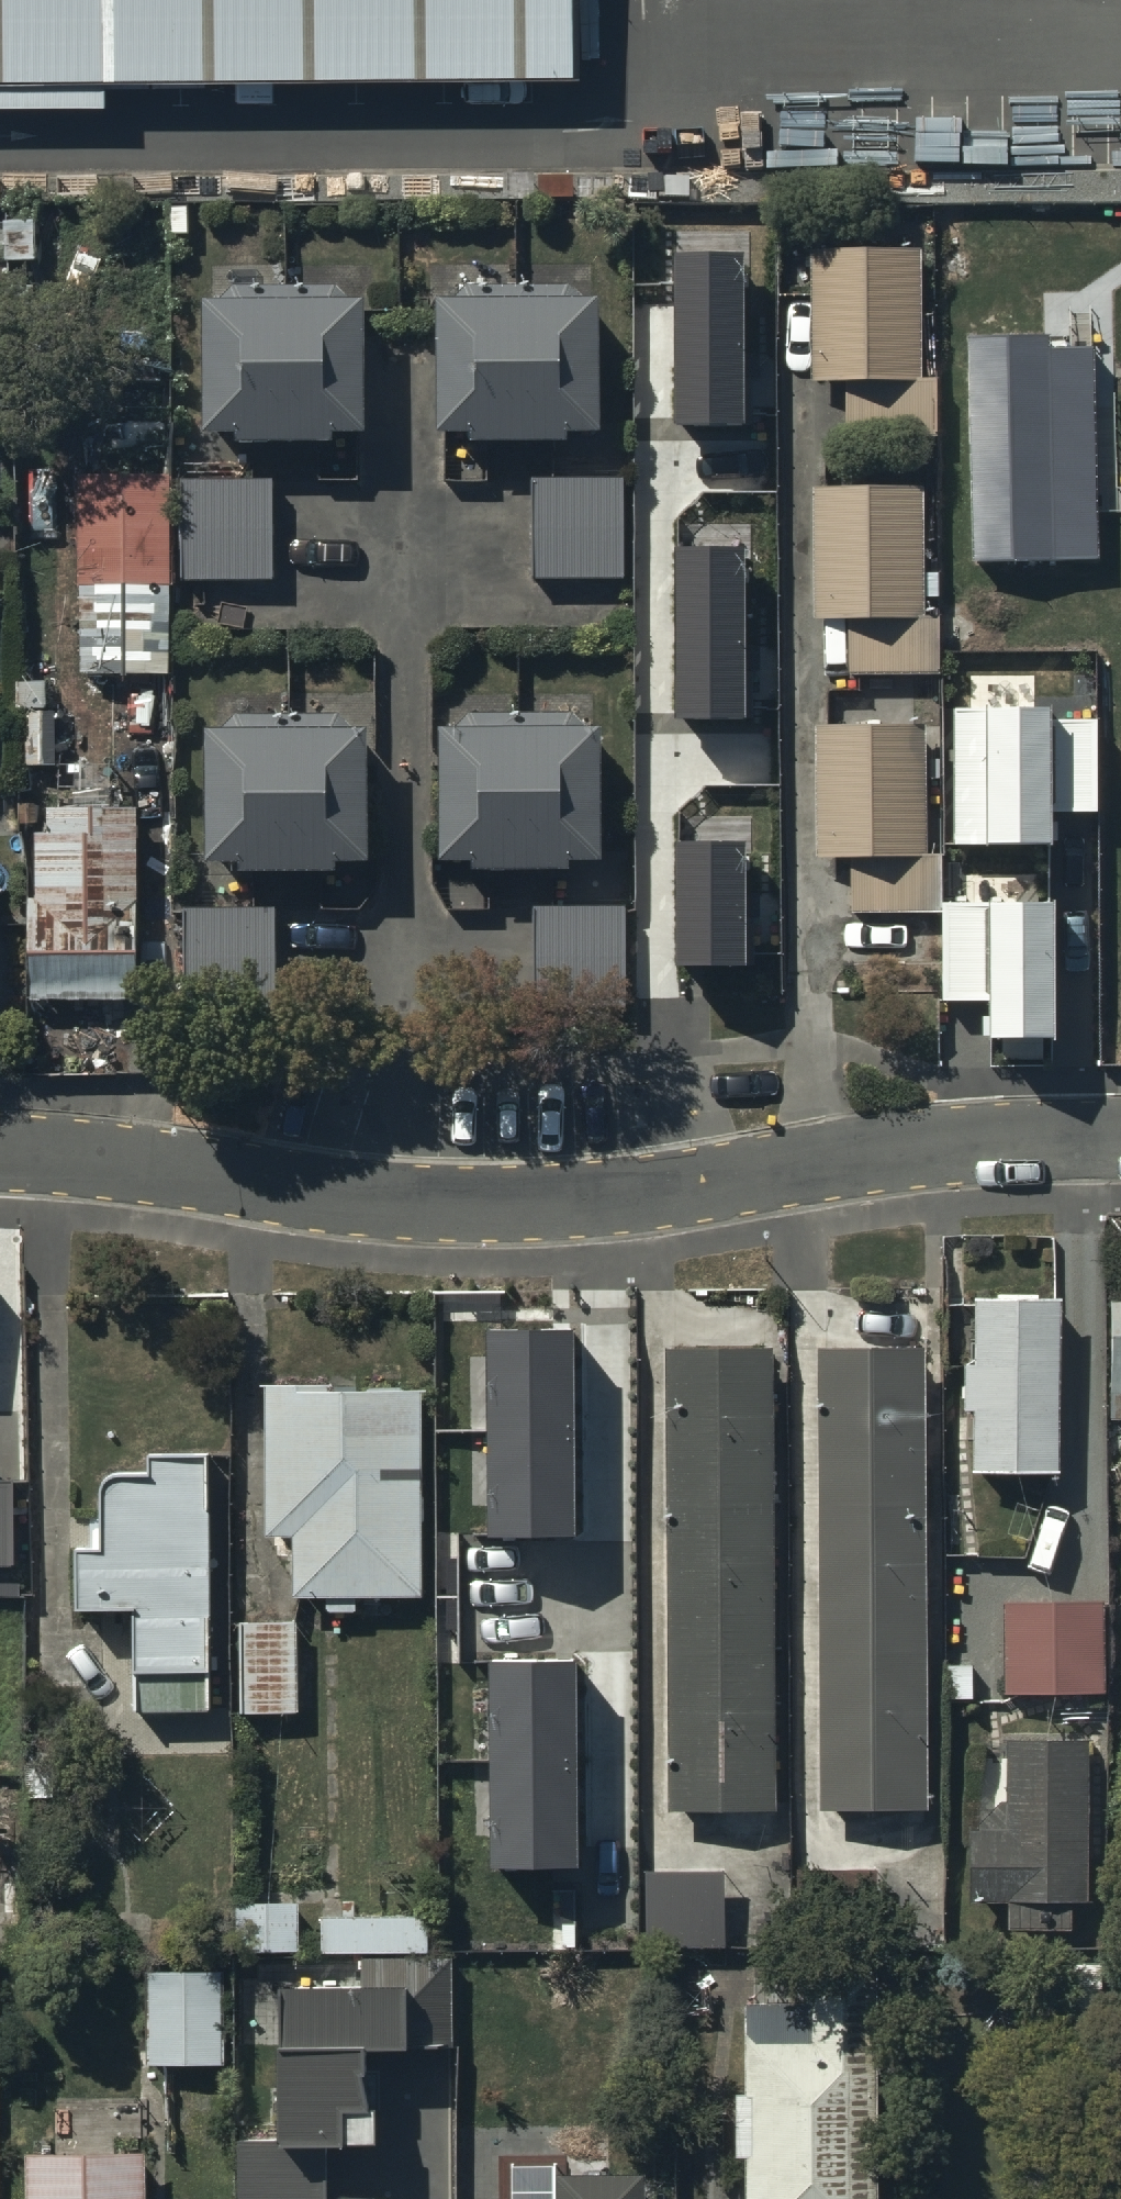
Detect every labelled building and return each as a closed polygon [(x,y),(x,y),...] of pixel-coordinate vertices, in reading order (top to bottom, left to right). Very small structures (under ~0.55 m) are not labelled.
[(586,83),(585,0),(0,0),(0,84),(586,83)] [(743,253),(673,253),(674,422),(743,422),(743,253)] [(926,254),(809,254),(809,383),(849,383),(849,438),(940,438),(940,381),(927,381),(926,254)] [(599,444),(598,310),(587,310),(570,291),(470,291),(451,312),(439,312),(439,444),(471,444),(471,451),(566,451),(566,444),(599,444)] [(363,444),(362,311),(352,311),(335,292),(235,292),(216,312),(203,312),(204,445),(236,445),(236,452),(330,451),(330,445),(363,444)] [(967,343),(972,568),(1093,566),(1089,340),(967,343)] [(271,482),(181,482),(182,585),(272,585),(271,482)] [(621,483),(531,483),(532,586),(622,586),(621,483)] [(78,484),(79,679),(170,678),(169,484),(78,484)] [(929,495),(812,495),(812,623),(852,623),(852,679),(942,679),(942,621),(929,621),(929,495)] [(746,548),(677,548),(677,716),(746,716),(746,548)] [(1052,707),(954,707),(954,842),(1052,842),(1052,707)] [(595,875),(595,741),(584,741),(567,723),(467,722),(448,743),(435,743),(436,876),(468,876),(468,883),(562,882),(562,875),(595,875)] [(360,876),(359,742),(349,742),(332,723),(231,723),(213,744),(200,744),(201,876),(233,876),(233,883),(327,883),(327,876),(360,876)] [(928,735),(811,735),(811,864),(851,864),(851,919),(941,919),(941,862),(928,862),(928,735)] [(29,1009),(136,1008),(134,815),(109,816),(108,761),(55,761),(56,815),(27,815),(29,1009)] [(745,840),(676,841),(677,963),(746,963),(745,840)] [(1054,903),(991,902),(990,1037),(1054,1037),(1054,903)] [(268,913),(178,914),(178,1016),(268,1016),(268,913)] [(618,914),(528,914),(528,1017),(618,1017),(618,914)] [(1111,1310),(1111,1428),(1120,1428),(1120,1310),(1111,1310)] [(977,1417),(978,1486),(1056,1486),(1055,1312),(975,1313),(975,1371),(964,1371),(965,1417),(977,1417)] [(573,1328),(485,1329),(487,1537),(575,1537),(573,1328)] [(925,1358),(818,1359),(822,1815),(928,1814),(925,1358)] [(769,1359),(663,1360),(667,1817),(773,1816),(769,1359)] [(423,1390),(264,1390),(264,1547),(292,1547),(292,1607),(423,1608),(423,1390)] [(99,1546),(77,1546),(78,1623),(133,1622),(135,1716),(211,1715),(206,1453),(145,1454),(146,1479),(97,1480),(99,1546)] [(13,1566),(12,1482),(0,1482),(0,1566),(13,1566)] [(1107,1604),(1001,1608),(1004,1700),(1110,1696),(1107,1604)] [(238,1624),(239,1716),(296,1716),(295,1623),(238,1624)] [(578,1661),(488,1663),(491,1870),(581,1869),(578,1661)] [(1085,1747),(1008,1748),(1010,1832),(971,1833),(972,1912),(1088,1909),(1085,1747)] [(724,1954),(722,1873),(642,1875),(644,1956),(724,1954)] [(322,1903),(322,1960),(428,1959),(427,1940),(422,1940),(421,1919),(354,1919),(353,1902),(322,1903)] [(299,1960),(299,1904),(236,1904),(235,1959),(299,1960)] [(883,1971),(805,1971),(805,2011),(749,2012),(750,2198),(884,2198),(883,1971)] [(225,1982),(145,1983),(146,2070),(225,2070),(225,1982)] [(326,2163),(375,2163),(375,2076),(432,2076),(432,1986),(274,1986),(274,2144),(231,2144),(231,2198),(326,2198),(326,2163)] [(29,2198),(147,2198),(147,2163),(29,2164),(29,2198)] [(640,2183),(562,2183),(562,2198),(640,2198),(640,2183)]
